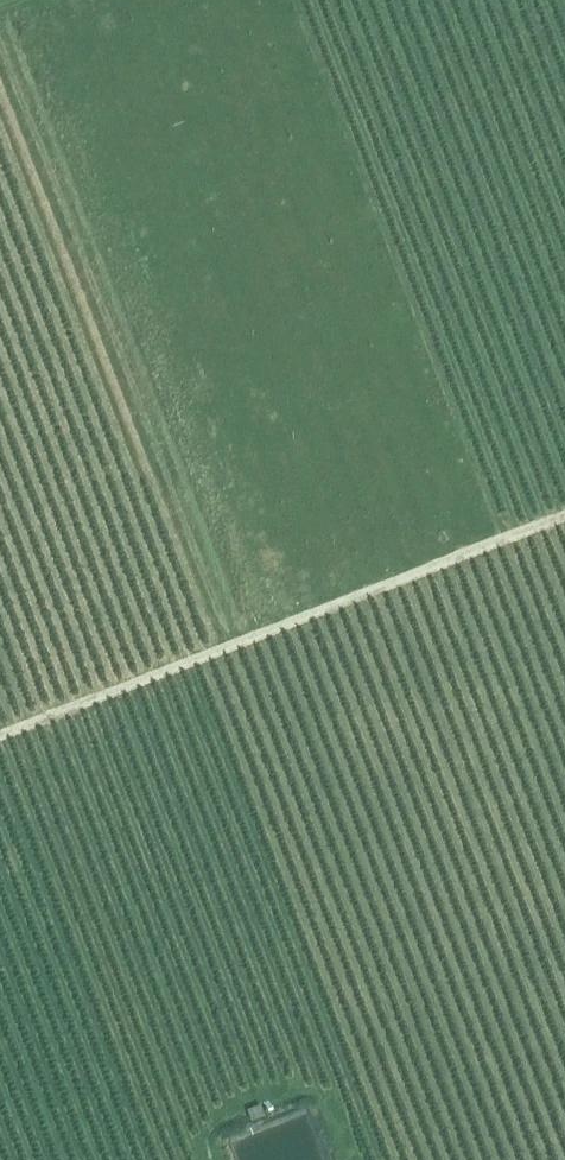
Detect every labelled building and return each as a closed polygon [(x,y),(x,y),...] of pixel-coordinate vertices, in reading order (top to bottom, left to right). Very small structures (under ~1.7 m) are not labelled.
[(261,1107),(247,1112),(250,1121),(251,1123),(265,1118),(264,1115),(261,1107)]
